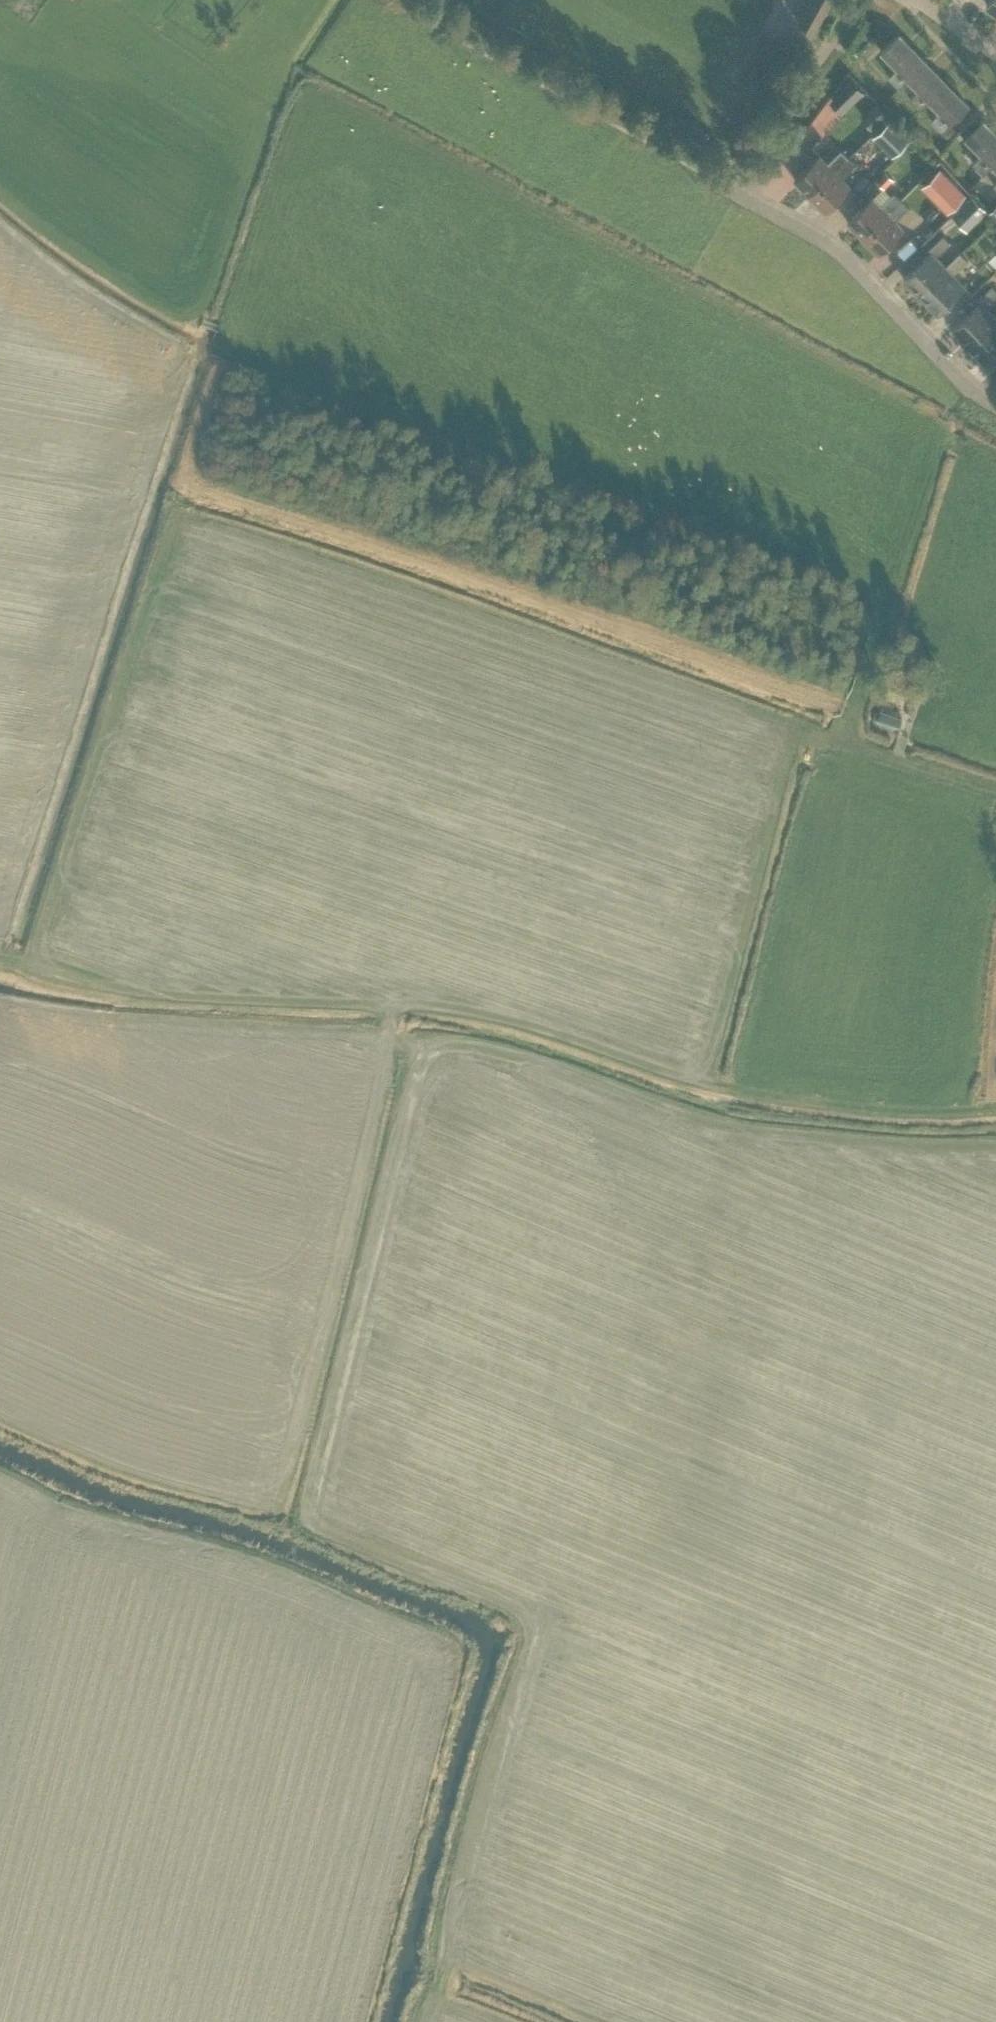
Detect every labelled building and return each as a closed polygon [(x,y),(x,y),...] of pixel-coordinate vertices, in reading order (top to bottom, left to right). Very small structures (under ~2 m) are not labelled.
[(987,3),(995,9),(995,0),(989,0),(987,3)] [(874,24),(854,43),(866,55),(885,35),(874,24)] [(900,87),(909,79),(926,61),(899,34),(882,51),(898,68),(889,76),(900,87)] [(948,83),(926,61),(909,79),(919,89),(910,98),(921,109),(930,100),(948,83)] [(848,93),(835,106),(842,112),(863,91),(851,79),(843,88),(848,93)] [(948,83),(930,100),(940,111),(932,120),(943,132),(970,106),(948,83)] [(866,113),(876,124),(887,114),(877,103),(866,113)] [(872,135),(891,154),(909,137),(890,118),(872,135)] [(993,165),(995,162),(995,133),(983,120),(966,137),(982,154),(973,162),(984,174),(993,165)] [(795,179),(810,195),(849,157),(842,149),(828,163),(820,154),(795,179)] [(849,157),(810,195),(826,211),(851,186),(843,178),(856,164),(849,157)] [(947,211),(966,193),(940,168),(922,186),(947,211)] [(884,186),(893,178),(886,170),(877,179),(884,186)] [(848,222),(864,237),(902,199),(895,191),(881,205),(873,197),(848,222)] [(951,213),(966,227),(986,209),(972,195),(951,213)] [(910,206),(902,199),(864,237),(879,253),(904,228),(896,220),(910,206)] [(921,296),(948,269),(945,266),(936,256),(950,242),(943,235),(929,249),(931,251),(904,278),(921,296)] [(948,269),(921,296),(938,313),(966,286),(953,274),(967,259),(960,252),(945,266),(948,269)] [(953,328),(970,346),(995,322),(995,317),(986,307),(995,297),(995,288),(993,285),(978,299),(981,302),(953,328)] [(970,346),(987,364),(995,355),(995,322),(970,346)] [(901,733),(904,725),(899,723),(901,716),(884,710),(879,726),(901,733)]
